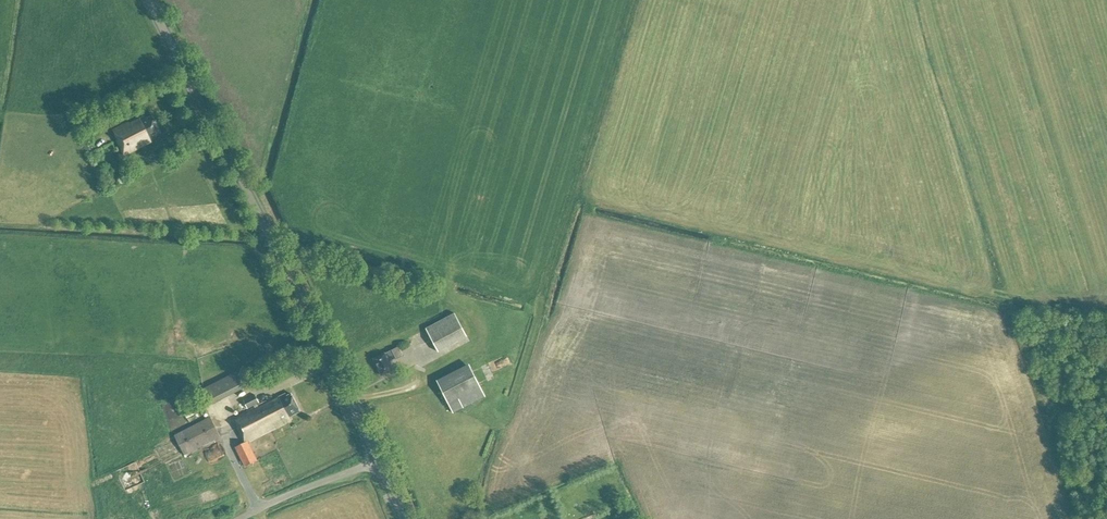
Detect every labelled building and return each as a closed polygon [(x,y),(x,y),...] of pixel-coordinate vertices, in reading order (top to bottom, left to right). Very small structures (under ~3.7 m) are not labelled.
[(161,134),(152,117),(147,119),(146,117),(129,125),(128,123),(113,131),(117,140),(116,141),(124,156),(151,142),(150,140),(161,134)] [(439,352),(468,337),(455,313),(426,328),(439,352)] [(396,359),(403,356),(398,347),(374,359),(382,376),(393,370),(389,362),(396,358),(396,359)] [(453,413),(485,396),(471,368),(439,384),(453,413)] [(244,389),(236,373),(204,389),(212,405),(244,389)] [(300,412),(291,394),(287,396),(285,394),(267,403),(266,402),(257,406),(256,404),(259,403),(255,395),(243,401),(247,409),(256,404),(257,406),(234,418),(238,427),(237,428),(245,442),(236,447),(245,467),(257,461),(248,443),(291,421),(289,417),(300,412)] [(185,455),(220,437),(210,418),(175,436),(185,455)] [(125,489),(144,482),(136,461),(117,469),(125,489)] [(126,489),(128,493),(146,488),(144,483),(126,489)] [(627,504),(615,508),(618,514),(613,516),(614,518),(633,518),(627,504)]
